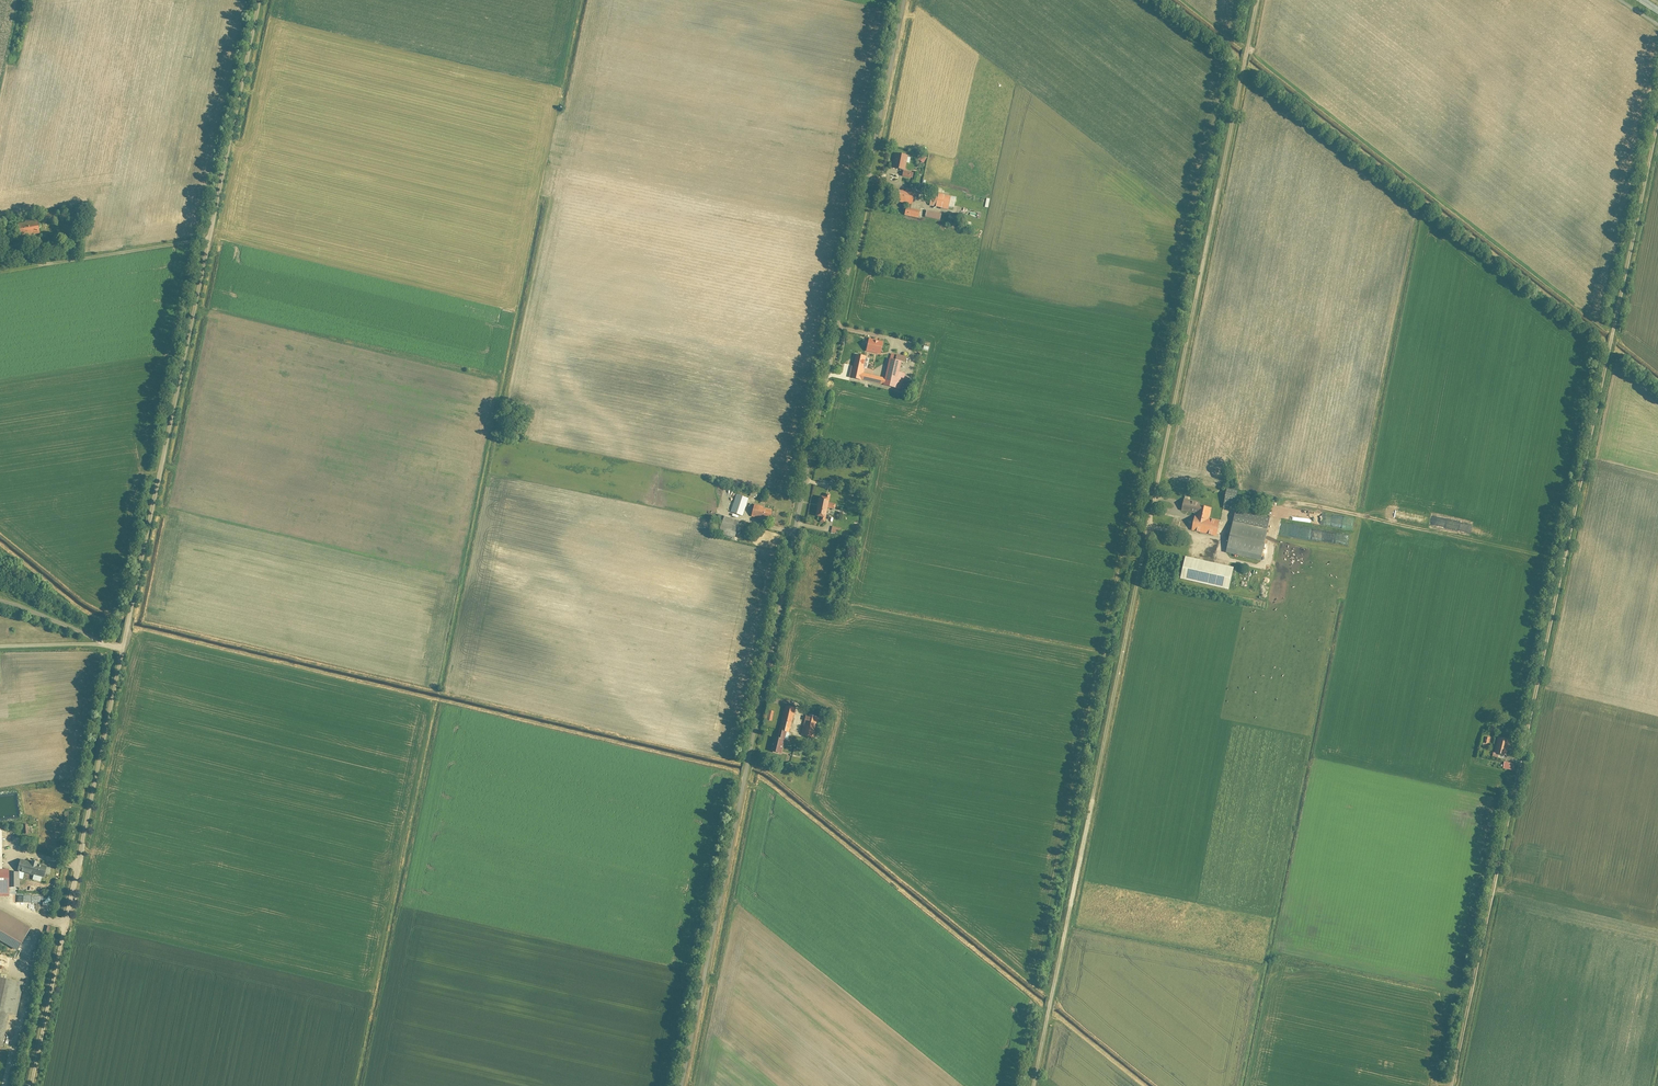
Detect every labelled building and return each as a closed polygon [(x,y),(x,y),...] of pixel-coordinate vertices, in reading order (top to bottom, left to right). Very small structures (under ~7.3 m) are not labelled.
[(899,156),(896,173),(903,174),(903,178),(905,179),(903,185),(912,187),(913,180),(914,181),(915,176),(904,174),(907,158),(899,156)] [(911,194),(897,192),(895,205),(904,206),(902,218),(914,220),(916,209),(909,208),(911,194)] [(946,207),(952,208),(954,200),(930,194),(927,209),(945,213),(946,207)] [(35,220),(17,223),(19,235),(37,233),(35,220)] [(869,340),(867,351),(880,354),(883,343),(869,340)] [(849,378),(897,388),(901,373),(899,372),(901,363),(896,362),(889,360),(885,378),(864,373),(867,357),(855,355),(852,367),(851,367),(849,378)] [(1222,504),(1232,506),(1234,495),(1224,493),(1222,504)] [(731,513),(742,515),(746,499),(734,497),(731,513)] [(820,498),(817,514),(821,515),(820,523),(827,524),(831,506),(827,506),(829,500),(820,498)] [(1211,513),(1212,506),(1187,501),(1185,507),(1200,510),(1199,516),(1193,515),(1192,519),(1182,517),(1181,523),(1190,525),(1190,529),(1216,533),(1220,514),(1211,513)] [(766,510),(767,508),(754,504),(751,518),(762,521),(763,517),(771,519),(773,511),(766,510)] [(740,520),(725,516),(720,535),(735,539),(740,520)] [(1233,523),(1228,548),(1263,556),(1268,530),(1233,523)] [(1186,559),(1181,580),(1230,591),(1234,570),(1186,559)] [(796,708),(785,706),(778,736),(777,736),(774,735),(770,750),(780,752),(783,738),(784,737),(785,732),(790,734),(796,708)] [(819,718),(806,715),(801,736),(814,739),(819,718)] [(1484,732),(1482,740),(1489,742),(1491,734),(1484,732)] [(1509,737),(1499,736),(1497,754),(1507,756),(1509,737)] [(1501,764),(1479,758),(1478,763),(1499,768),(1501,764)] [(23,860),(20,872),(43,878),(46,867),(23,860)] [(18,953),(31,930),(0,911),(0,942),(18,953)] [(9,968),(11,958),(0,955),(0,966),(9,968)] [(4,1048),(11,1017),(16,1018),(23,985),(0,980),(0,1047),(4,1048)]
